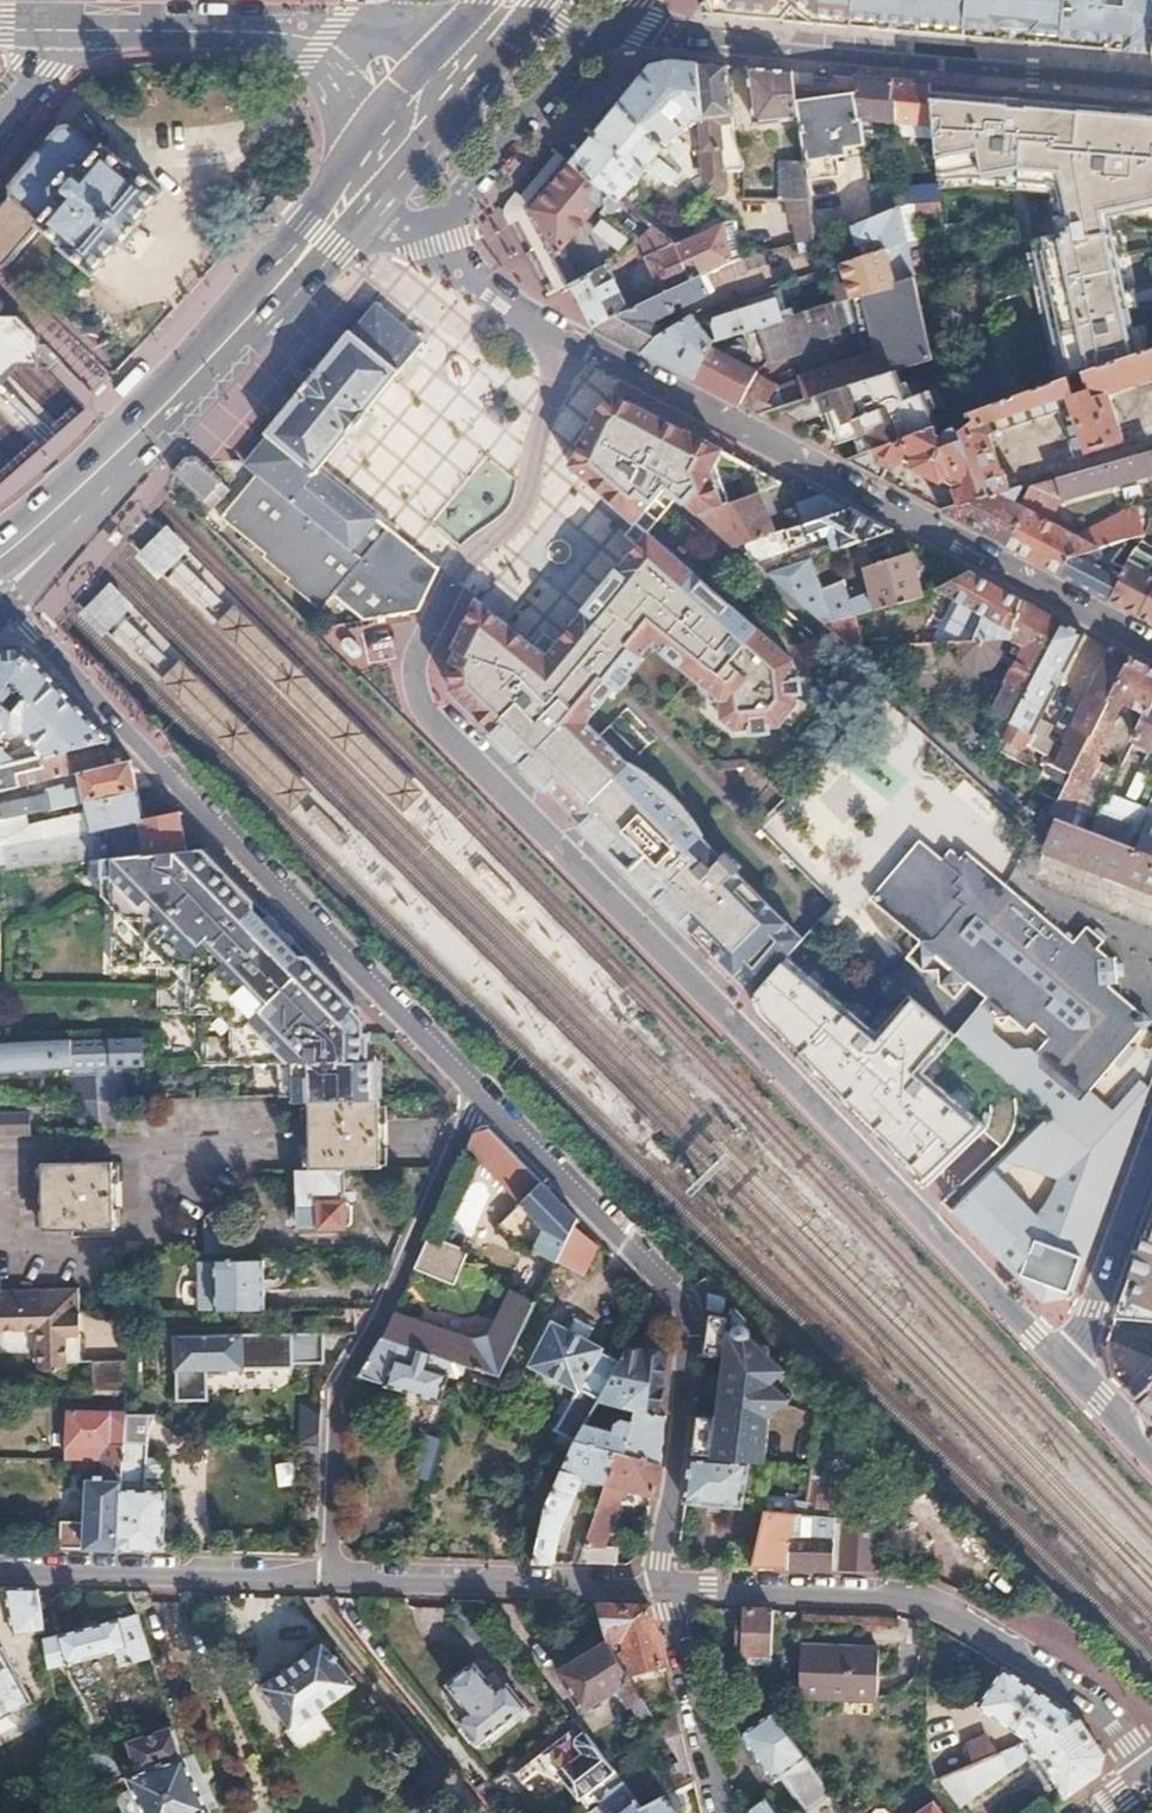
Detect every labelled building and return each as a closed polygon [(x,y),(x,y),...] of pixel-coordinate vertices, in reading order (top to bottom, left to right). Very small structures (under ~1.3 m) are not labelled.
[(702,8),(706,18),(1059,50),(1151,58),(1151,0),(709,0),(702,8)] [(650,69),(617,110),(672,158),(702,192),(703,188),(706,185),(704,170),(696,171),(689,145),(675,132),(702,114),(697,66),(673,64),(650,69)] [(728,69),(697,66),(702,114),(706,150),(701,150),(704,170),(706,185),(710,185),(711,192),(715,196),(723,196),(727,191),(724,149),(738,148),(728,69)] [(794,75),(750,71),(757,126),(800,120),(796,91),(794,75)] [(893,84),(856,80),(859,108),(861,121),(895,123),(893,84)] [(931,87),(893,84),(895,123),(923,125),(924,139),(934,139),(934,135),(931,94),(931,87)] [(839,105),(796,91),(800,120),(805,163),(806,168),(825,167),(824,159),(846,157),(845,149),(840,110),(839,105)] [(931,94),(934,135),(934,139),(936,181),(1049,192),(1058,235),(1027,239),(1055,382),(1060,381),(1065,379),(1080,374),(1113,363),(1133,356),(1105,219),(1151,204),(1151,113),(931,94)] [(859,108),(840,110),(845,149),(864,148),(861,121),(859,108)] [(617,110),(578,160),(623,197),(643,171),(665,187),(680,198),(687,188),(701,198),(702,192),(672,158),(617,110)] [(0,210),(0,268),(2,270),(39,224),(64,244),(62,247),(94,273),(121,241),(123,243),(133,231),(140,223),(137,220),(164,189),(132,161),(129,165),(105,144),(101,148),(72,123),(59,125),(9,186),(10,192),(11,197),(0,210)] [(516,215),(561,159),(553,152),(504,212),(513,218),(516,215)] [(560,180),(571,167),(561,159),(516,215),(513,218),(515,222),(533,214),(560,180)] [(578,160),(571,167),(617,204),(623,197),(578,160)] [(805,163),(781,164),(782,200),(792,200),(810,200),(806,168),(805,163)] [(560,180),(533,214),(572,287),(603,264),(636,240),(645,258),(676,246),(617,204),(571,167),(560,180)] [(665,187),(659,195),(673,206),(680,198),(665,187)] [(687,188),(680,198),(693,208),(701,198),(687,188)] [(937,188),(902,191),(904,207),(910,206),(938,204),(937,188)] [(902,191),(869,194),(872,218),(897,209),(904,207),(902,191)] [(810,200),(792,200),(796,244),(800,243),(815,238),(810,200)] [(938,204),(910,206),(912,216),(939,212),(938,204)] [(904,207),(897,209),(906,242),(919,239),(912,216),(910,206),(904,207)] [(872,218),(849,226),(855,246),(859,245),(863,256),(884,249),(906,242),(897,209),(872,218)] [(533,214),(515,222),(554,295),(572,287),(533,214)] [(724,226),(676,246),(691,280),(707,274),(742,258),(741,250),(730,254),(724,226)] [(839,230),(815,238),(817,249),(842,240),(839,230)] [(815,238),(800,243),(802,253),(817,249),(815,238)] [(636,240),(603,264),(607,271),(635,256),(639,261),(645,258),(636,240)] [(676,246),(645,258),(664,295),(691,280),(676,246)] [(863,256),(839,264),(844,280),(850,299),(914,279),(918,278),(924,277),(921,265),(890,267),(884,249),(863,256)] [(742,258),(707,274),(712,289),(737,277),(736,274),(764,265),(762,253),(742,258)] [(603,264),(572,287),(595,331),(644,305),(641,301),(627,308),(607,271),(603,264)] [(644,305),(595,331),(596,333),(641,356),(659,336),(654,322),(674,312),(672,306),(681,302),(683,307),(713,292),(712,289),(707,274),(691,280),(664,295),(644,305)] [(771,393),(758,416),(810,400),(819,397),(894,374),(932,362),(914,279),(850,299),(839,303),(788,319),(759,329),(770,361),(876,330),(881,353),(796,380),(771,393)] [(844,280),(832,285),(839,303),(850,299),(844,280)] [(659,336),(641,356),(694,384),(721,344),(724,339),(732,338),(759,329),(788,319),(781,298),(713,320),(713,329),(705,331),(689,316),(659,336)] [(257,479),(219,523),(253,552),(251,554),(286,583),(284,585),(317,614),(331,598),(364,625),(418,616),(428,595),(437,575),(319,475),(369,413),(422,347),(415,341),(375,308),(352,337),(348,334),(267,437),(269,439),(245,468),(257,479)] [(36,353),(37,345),(37,338),(37,331),(21,314),(7,316),(0,317),(0,356),(10,366),(14,366),(35,361),(36,353)] [(721,344),(694,384),(740,409),(754,378),(755,376),(721,344)] [(843,463),(880,483),(888,468),(900,464),(902,461),(955,487),(999,474),(988,438),(1059,413),(1074,458),(1122,442),(1106,397),(1151,381),(1151,350),(1133,356),(1113,363),(1080,374),(1087,394),(1072,399),(1065,379),(1060,381),(1055,382),(1050,384),(998,403),(971,413),(974,421),(959,434),(954,430),(947,431),(943,439),(938,438),(934,428),(860,457),(843,463)] [(894,374),(819,397),(842,408),(832,428),(834,432),(840,429),(845,445),(854,441),(860,457),(934,428),(924,396),(903,403),(894,374)] [(754,378),(740,409),(755,417),(758,416),(771,393),(754,378)] [(591,416),(566,470),(631,527),(658,497),(635,466),(658,423),(608,396),(591,416)] [(819,397),(810,400),(816,419),(829,415),(832,428),(842,408),(819,397)] [(658,423),(635,466),(658,497),(666,488),(648,466),(669,429),(658,423)] [(669,429),(648,466),(666,488),(672,496),(699,518),(757,497),(778,488),(669,429)] [(1005,549),(1060,578),(1067,562),(1087,563),(1115,550),(1122,546),(1136,539),(1143,536),(1144,535),(1131,511),(1076,539),(1047,523),(1056,503),(1151,478),(1151,455),(1151,454),(1028,489),(1024,513),(1005,549)] [(185,461),(181,467),(175,474),(207,501),(210,497),(223,481),(200,461),(185,461)] [(955,487),(950,489),(959,507),(1009,494),(1001,473),(999,474),(955,487)] [(1023,491),(1019,512),(1024,513),(1028,489),(1023,491)] [(945,511),(942,516),(1005,549),(1024,513),(1019,512),(1023,491),(1009,494),(959,507),(945,511)] [(757,497),(699,518),(736,551),(778,537),(757,497)] [(822,499),(797,509),(806,527),(848,513),(822,499)] [(778,537),(736,551),(754,566),(828,541),(834,545),(843,551),(891,535),(848,513),(806,527),(778,537)] [(190,550),(165,526),(137,554),(161,579),(190,550)] [(645,534),(634,548),(791,686),(788,660),(645,534)] [(1136,539),(1122,546),(1131,554),(1140,544),(1136,539)] [(1107,603),(1151,626),(1151,550),(1140,544),(1131,554),(1118,580),(1107,603)] [(834,545),(760,572),(766,577),(810,562),(825,557),(843,551),(834,545)] [(634,548),(594,597),(647,648),(650,644),(712,700),(715,713),(732,729),(775,726),(792,707),(791,686),(634,548)] [(1067,562),(1060,578),(1107,603),(1118,580),(1102,571),(1107,561),(1118,556),(1115,550),(1087,563),(1067,562)] [(910,558),(863,573),(870,597),(875,614),(923,600),(910,558)] [(821,592),(810,562),(766,577),(823,628),(834,625),(856,619),(849,603),(842,584),(821,592)] [(968,576),(936,594),(952,602),(980,618),(974,645),(1005,643),(1009,643),(1018,603),(968,576)] [(133,610),(109,586),(80,614),(105,639),(133,610)] [(545,656),(487,609),(488,622),(586,723),(615,687),(618,689),(643,657),(641,655),(647,648),(594,597),(545,656)] [(870,597),(849,603),(856,619),(868,616),(875,614),(870,597)] [(789,960),(715,899),(690,830),(626,765),(586,723),(488,622),(487,609),(477,602),(458,641),(525,712),(599,789),(659,852),(687,928),(756,997),(788,961),(789,960)] [(980,618),(952,602),(927,649),(962,646),(974,645),(980,618)] [(1023,650),(1004,687),(1013,691),(1026,698),(1063,627),(1018,603),(1009,643),(1023,650)] [(231,606),(214,626),(291,703),(401,814),(421,797),(231,606)] [(1026,698),(1011,726),(1006,735),(1002,742),(1018,750),(1026,747),(1048,759),(1054,747),(1047,742),(1053,730),(1040,723),(1073,660),(1084,638),(1063,627),(1026,698)] [(872,640),(841,645),(853,656),(874,653),(872,640)] [(449,665),(448,690),(491,732),(525,712),(458,641),(453,649),(456,652),(449,665)] [(974,645),(962,646),(964,663),(979,676),(993,675),(1006,659),(1005,643),(974,645)] [(7,731),(13,737),(23,735),(44,755),(62,751),(99,742),(109,740),(26,652),(0,653),(0,738),(7,731)] [(1100,673),(1062,750),(1054,747),(1048,759),(1045,766),(1071,779),(1079,762),(1101,720),(1130,662),(1111,652),(1100,673)] [(1101,720),(1114,726),(1123,707),(1146,719),(1151,708),(1151,674),(1130,662),(1101,720)] [(185,665),(169,682),(205,717),(288,799),(304,783),(238,717),(185,665)] [(841,686),(791,740),(820,767),(822,769),(847,742),(858,752),(883,725),(841,686)] [(1013,691),(988,738),(1001,744),(1002,742),(1006,735),(1011,726),(1026,698),(1013,691)] [(602,729),(630,760),(654,738),(626,707),(602,729)] [(1133,742),(1151,751),(1151,708),(1146,719),(1133,742)] [(525,712),(491,732),(565,806),(599,789),(525,712)] [(1071,779),(1067,787),(1082,794),(1114,726),(1101,720),(1079,762),(1071,779)] [(99,742),(62,751),(70,776),(75,775),(106,767),(99,742)] [(70,776),(62,751),(44,755),(12,763),(0,766),(0,794),(70,776)] [(12,763),(0,752),(0,766),(12,763)] [(77,784),(45,793),(50,811),(69,807),(84,804),(136,793),(129,762),(106,767),(75,775),(77,784)] [(639,770),(626,765),(690,830),(693,833),(696,830),(689,816),(678,801),(667,790),(653,778),(639,770)] [(1062,796),(1058,805),(1073,811),(1082,794),(1067,787),(1062,796)] [(599,789),(565,806),(687,928),(659,852),(599,789)] [(136,793),(84,804),(90,832),(143,822),(136,793)] [(2,821),(20,818),(16,804),(0,808),(0,822),(2,821)] [(50,811),(45,812),(46,818),(70,813),(69,807),(50,811)] [(94,862),(183,850),(177,815),(143,822),(90,832),(79,835),(44,842),(4,850),(0,852),(0,874),(94,862)] [(76,818),(41,826),(44,842),(79,835),(76,818)] [(1043,855),(1151,896),(1151,821),(1143,842),(1136,839),(1134,844),(1131,849),(1058,822),(1052,834),(1043,855)] [(693,833),(690,830),(715,899),(789,960),(804,943),(732,872),(738,865),(725,853),(719,858),(700,840),(696,830),(693,833)] [(921,845),(873,902),(922,943),(908,959),(926,974),(937,972),(939,985),(955,999),(970,984),(989,999),(982,1007),(1007,1028),(1014,1019),(1029,1033),(1038,1024),(1054,1038),(1032,1063),(1081,1105),(1117,1064),(1123,1070),(1139,1052),(1132,1046),(1151,1024),(1110,989),(1113,986),(1119,985),(1117,961),(1108,961),(1099,952),(1106,945),(1088,930),(1074,946),(968,855),(962,862),(951,853),(942,863),(921,845)] [(183,850),(94,862),(94,883),(105,883),(108,968),(154,968),(155,1014),(200,1014),(202,1064),(309,1062),(313,1062),(361,1061),(361,1038),(341,1039),(340,1017),(319,997),(333,983),(306,957),(297,957),(289,952),(287,947),(293,942),(267,916),(263,919),(258,919),(249,910),(251,900),(217,865),(199,863),(197,853),(200,848),(183,850)] [(200,848),(197,853),(199,863),(217,865),(200,848)] [(761,1016),(941,1210),(983,1169),(967,1154),(997,1118),(964,1087),(943,1100),(918,1083),(882,1059),(894,1045),(801,974),(761,1016)] [(333,983),(319,997),(340,1017),(341,1039),(361,1038),(361,1061),(366,1061),(367,1060),(365,1034),(360,1034),(362,1018),(355,1008),(345,996),(333,983)] [(948,1034),(1040,1116),(1000,1161),(1052,1180),(1031,1214),(983,1169),(941,1210),(985,1257),(1038,1303),(1066,1300),(1151,1083),(1151,1036),(1101,1111),(1081,1105),(1032,1063),(967,1012),(948,1034)] [(144,1038),(0,1043),(0,1072),(52,1070),(53,1078),(68,1078),(70,1101),(97,1100),(94,1068),(121,1067),(144,1066),(144,1056),(144,1040),(144,1038)] [(154,1042),(144,1040),(144,1056),(155,1056),(154,1042)] [(373,1101),(372,1060),(367,1060),(366,1061),(361,1061),(313,1062),(309,1062),(309,1102),(362,1101),(373,1101)] [(121,1067),(94,1068),(97,1100),(119,1100),(122,1100),(121,1067)] [(119,1100),(97,1100),(99,1128),(121,1126),(119,1100)] [(362,1101),(309,1102),(310,1145),(382,1145),(382,1101),(373,1101),(362,1101)] [(0,1115),(0,1136),(28,1135),(28,1115),(0,1115)] [(471,1134),(466,1146),(521,1202),(498,1224),(515,1240),(546,1254),(538,1273),(532,1270),(523,1292),(538,1299),(556,1260),(572,1226),(575,1219),(488,1130),(471,1134)] [(382,1145),(310,1145),(310,1168),(343,1168),(382,1168),(382,1145)] [(116,1161),(45,1162),(45,1232),(118,1230),(116,1161)] [(310,1168),(295,1168),(296,1227),(320,1226),(320,1229),(345,1227),(351,1223),(351,1208),(347,1204),(340,1203),(340,1190),(343,1190),(343,1168),(310,1168)] [(220,1201),(204,1214),(204,1253),(216,1252),(242,1252),(242,1233),(221,1233),(220,1201)] [(1120,1307),(1151,1316),(1151,1221),(1120,1307)] [(572,1226),(556,1260),(579,1271),(592,1244),(572,1226)] [(429,1237),(415,1271),(454,1286),(461,1269),(468,1253),(429,1237)] [(199,1312),(216,1311),(264,1311),(264,1261),(216,1261),(216,1252),(204,1253),(199,1253),(199,1312)] [(0,1303),(0,1331),(39,1330),(39,1339),(82,1338),(82,1312),(81,1288),(0,1290),(0,1303)] [(395,1316),(384,1339),(465,1365),(501,1376),(538,1299),(523,1292),(513,1288),(511,1291),(486,1345),(395,1316)] [(729,1318),(706,1312),(702,1354),(735,1366),(733,1387),(761,1394),(775,1381),(778,1377),(766,1362),(767,1361),(758,1350),(754,1349),(754,1345),(751,1341),(746,1339),(746,1336),(745,1334),(740,1331),(737,1330),(738,1326),(732,1320),(729,1319),(729,1318)] [(554,1325),(530,1367),(574,1391),(551,1431),(557,1435),(553,1440),(568,1450),(572,1444),(584,1425),(599,1401),(616,1366),(598,1356),(601,1351),(584,1342),(590,1331),(575,1324),(570,1334),(554,1325)] [(323,1333),(175,1336),(176,1400),(207,1399),(207,1368),(293,1367),(293,1362),(324,1362),(323,1333)] [(82,1338),(39,1339),(40,1369),(67,1369),(67,1363),(83,1363),(82,1338)] [(384,1339),(361,1378),(388,1386),(388,1387),(440,1401),(448,1374),(455,1376),(462,1371),(465,1365),(384,1339)] [(616,1366),(599,1401),(631,1408),(658,1415),(665,1357),(624,1350),(616,1366)] [(96,1360),(95,1393),(130,1392),(133,1359),(96,1360)] [(1135,1401),(1151,1419),(1151,1384),(1135,1401)] [(299,1402),(298,1442),(320,1443),(322,1403),(299,1402)] [(729,1422),(695,1414),(690,1457),(748,1468),(762,1470),(767,1425),(751,1409),(731,1404),(729,1422)] [(584,1425),(572,1444),(615,1454),(660,1465),(666,1417),(658,1415),(631,1408),(628,1421),(620,1420),(613,1425),(612,1432),(584,1425)] [(60,1520),(59,1547),(119,1549),(127,1432),(129,1413),(71,1412),(69,1457),(103,1460),(102,1474),(96,1474),(96,1481),(89,1481),(87,1521),(60,1520)] [(809,1478),(805,1511),(865,1518),(869,1485),(825,1480),(826,1470),(831,1471),(837,1417),(817,1415),(809,1478)] [(127,1432),(119,1549),(164,1550),(167,1492),(146,1490),(148,1459),(149,1443),(134,1442),(134,1433),(127,1432)] [(425,1435),(412,1475),(430,1481),(444,1441),(425,1435)] [(543,1506),(530,1562),(551,1562),(557,1531),(578,1484),(580,1475),(605,1482),(615,1454),(572,1444),(568,1450),(543,1506)] [(581,1549),(576,1563),(616,1564),(617,1547),(602,1547),(624,1488),(649,1495),(656,1497),(660,1465),(615,1454),(605,1482),(587,1532),(581,1549)] [(690,1457),(685,1504),(742,1507),(748,1468),(690,1457)] [(148,1459),(146,1490),(167,1492),(168,1460),(148,1459)] [(764,1511),(751,1569),(783,1570),(785,1536),(808,1536),(807,1515),(804,1515),(764,1511)] [(785,1536),(783,1570),(831,1571),(832,1524),(832,1518),(807,1515),(808,1536),(785,1536)] [(832,1518),(832,1524),(839,1525),(838,1571),(872,1572),(872,1570),(875,1522),(832,1518)] [(580,1529),(574,1548),(581,1549),(587,1532),(580,1529)] [(574,1548),(569,1563),(576,1563),(581,1549),(574,1548)] [(38,1590),(6,1589),(15,1635),(45,1630),(38,1590)] [(649,1606),(599,1604),(608,1642),(625,1639),(633,1673),(664,1665),(649,1606)] [(742,1610),(742,1653),(772,1655),(773,1611),(742,1610)] [(132,1615),(46,1640),(47,1646),(48,1653),(54,1683),(146,1655),(132,1615)] [(566,1668),(559,1672),(581,1711),(620,1688),(640,1722),(651,1715),(621,1664),(616,1655),(608,1642),(599,1648),(593,1639),(560,1658),(566,1668)] [(802,1646),(801,1699),(878,1701),(878,1649),(802,1646)] [(0,1649),(0,1721),(33,1702),(2,1648),(0,1649)] [(320,1649),(262,1688),(288,1726),(281,1731),(299,1757),(307,1752),(308,1754),(325,1742),(324,1740),(333,1734),(318,1712),(349,1691),(320,1649)] [(621,1652),(616,1655),(621,1664),(626,1661),(621,1652)] [(477,1662),(451,1684),(473,1712),(463,1721),(481,1744),(528,1705),(510,1682),(500,1691),(477,1662)] [(1003,1670),(978,1707),(1030,1741),(1079,1721),(1003,1670)] [(773,1712),(740,1736),(773,1781),(781,1775),(806,1812),(831,1795),(797,1747),(773,1712)] [(677,1718),(656,1723),(682,1767),(689,1766),(677,1718)] [(976,1763),(939,1778),(950,1794),(960,1808),(1027,1762),(1048,1792),(1057,1785),(1066,1798),(1098,1775),(1103,1758),(1079,1721),(1030,1741),(995,1755),(976,1763)] [(171,1727),(128,1743),(139,1772),(181,1756),(171,1727)] [(573,1761),(561,1770),(580,1795),(588,1805),(592,1802),(601,1801),(625,1782),(622,1778),(614,1768),(585,1732),(580,1736),(580,1742),(588,1752),(575,1763),(573,1761)] [(960,1736),(943,1743),(955,1770),(972,1763),(960,1736)] [(988,1737),(969,1746),(976,1763),(995,1755),(988,1737)] [(122,1778),(126,1788),(133,1785),(145,1812),(201,1812),(209,1809),(183,1756),(181,1756),(139,1772),(122,1778)] [(652,1758),(622,1778),(625,1782),(643,1805),(665,1795),(676,1790),(652,1758)] [(93,1779),(76,1788),(80,1797),(106,1784),(96,1765),(88,1769),(93,1779)] [(978,1801),(987,1812),(1021,1812),(1045,1795),(1023,1767),(978,1801)] [(937,1780),(900,1795),(907,1811),(950,1794),(939,1778),(937,1780)] [(601,1801),(611,1812),(679,1812),(665,1795),(643,1805),(625,1782),(601,1801)] [(116,1795),(123,1812),(145,1812),(133,1785),(126,1788),(116,1795)] [(752,1809),(755,1812),(775,1812),(765,1800),(752,1809)]
